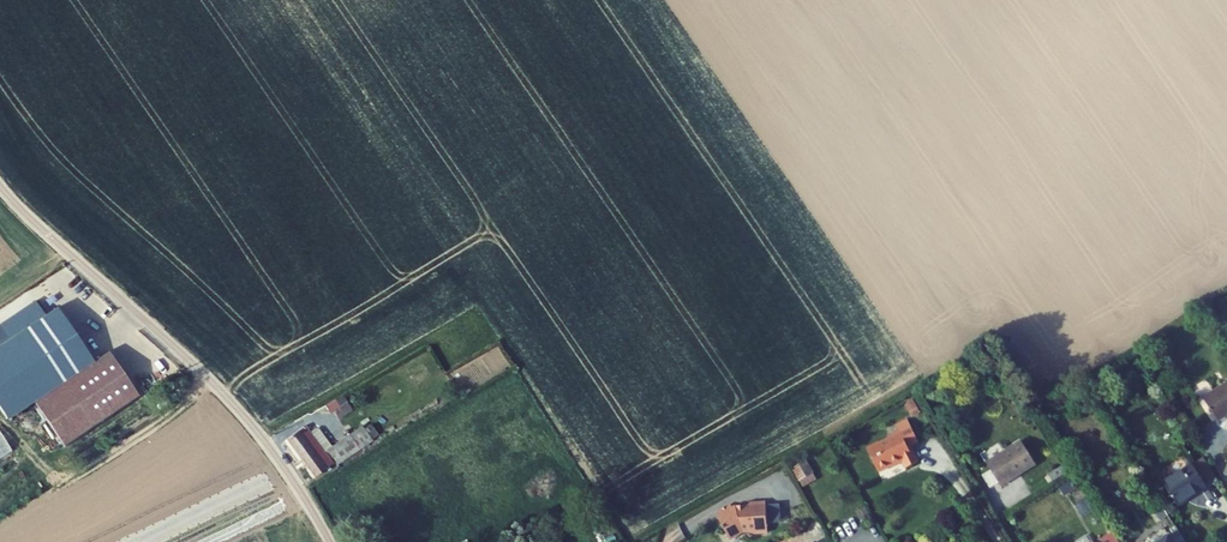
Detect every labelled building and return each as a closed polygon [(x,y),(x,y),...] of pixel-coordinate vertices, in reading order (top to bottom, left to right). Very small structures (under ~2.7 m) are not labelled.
[(34,402),(95,363),(59,309),(47,318),(37,302),(0,327),(0,331),(8,343),(0,348),(0,412),(6,421),(34,402)] [(141,397),(111,352),(95,363),(34,402),(65,447),(141,397)] [(1122,379),(1133,372),(1129,366),(1118,372),(1122,379)] [(1203,398),(1216,419),(1226,413),(1226,384),(1203,398)] [(348,403),(345,398),(339,401),(342,407),(348,403)] [(336,400),(326,406),(330,413),(340,407),(336,400)] [(1027,425),(1035,420),(1030,411),(1022,416),(1027,425)] [(1217,421),(1226,415),(1226,413),(1216,419),(1217,421)] [(867,450),(878,472),(891,466),(892,468),(903,463),(906,469),(919,463),(913,451),(910,452),(908,447),(910,445),(919,441),(908,420),(897,426),(899,431),(887,437),(889,439),(867,450)] [(310,433),(305,426),(287,439),(315,477),(333,464),(329,459),(332,457),(337,465),(360,450),(359,449),(350,435),(332,447),(319,429),(315,430),(310,433)] [(359,449),(372,440),(362,426),(350,435),(359,449)] [(0,434),(0,458),(12,451),(0,434)] [(1021,441),(986,463),(991,472),(999,484),(1018,473),(1019,475),(1036,465),(1021,441)] [(1207,487),(1218,480),(1204,458),(1192,465),(1207,487)] [(800,482),(813,473),(805,460),(791,468),(800,482)] [(1076,475),(1068,463),(1048,475),(1056,488),(1076,475)] [(1177,506),(1207,487),(1192,465),(1163,484),(1177,506)] [(992,489),(999,484),(991,472),(984,476),(992,489)] [(1059,488),(1064,496),(1077,488),(1072,480),(1059,488)] [(729,539),(743,532),(750,531),(752,533),(754,534),(768,532),(766,503),(748,504),(749,505),(747,505),(746,505),(746,506),(746,507),(737,508),(734,509),(732,506),(719,513),(721,516),(718,518),(729,539)] [(778,505),(768,505),(769,523),(779,523),(778,505)] [(1160,523),(1169,517),(1162,506),(1153,511),(1160,523)] [(869,515),(865,507),(857,512),(861,519),(869,515)] [(1175,525),(1172,527),(1176,532),(1160,541),(1186,541),(1175,525)] [(1112,532),(1096,541),(1118,541),(1112,532)]
